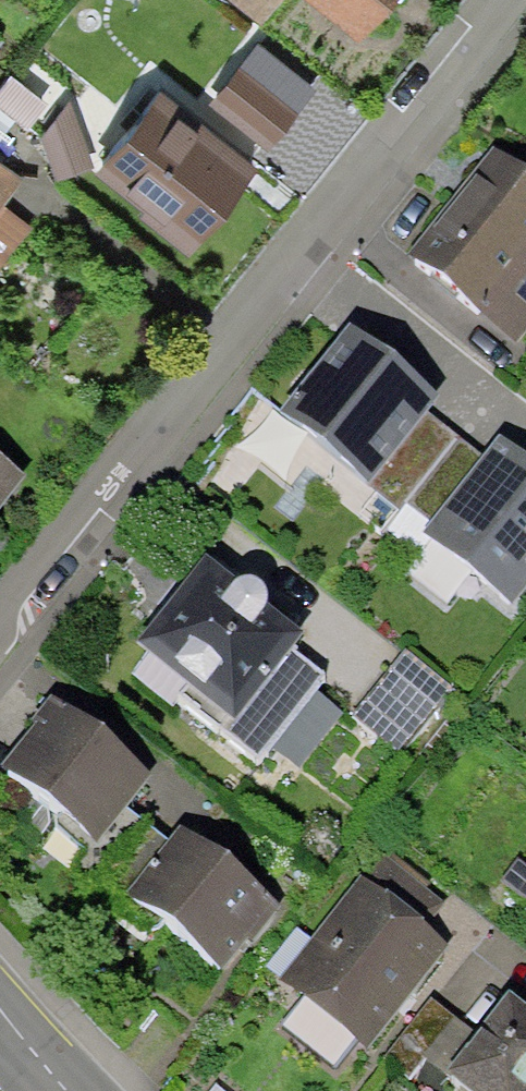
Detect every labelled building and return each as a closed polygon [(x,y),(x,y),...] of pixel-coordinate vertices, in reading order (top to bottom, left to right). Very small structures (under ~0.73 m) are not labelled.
[(265,26),(285,0),(231,0),(265,26)] [(363,40),(394,0),(310,0),(363,40)] [(304,107),(242,62),(211,104),(273,149),(304,107)] [(49,106),(8,76),(0,87),(0,106),(16,118),(31,130),(49,106)] [(257,172),(163,95),(97,175),(191,251),(257,172)] [(0,106),(0,139),(16,118),(0,106)] [(43,134),(56,177),(92,165),(78,122),(43,134)] [(491,149),(407,257),(521,346),(525,340),(525,176),(491,149)] [(26,183),(0,163),(0,217),(26,183)] [(442,402),(348,327),(280,411),(404,510),(409,505),(459,439),(429,417),(442,402)] [(459,439),(409,505),(434,524),(426,535),(519,606),(525,597),(525,451),(504,434),(485,459),(459,439)] [(22,501),(0,483),(0,527),(22,501)] [(208,561),(141,644),(192,684),(181,697),(259,759),(324,678),(294,654),(308,637),(269,606),(270,601),(270,594),(268,588),(263,584),(258,581),(252,579),(249,580),(245,581),(238,584),(208,561)] [(454,690),(405,650),(351,716),(399,756),(454,690)] [(151,781),(56,706),(8,767),(67,813),(55,829),(83,851),(76,871),(97,889),(149,825),(130,809),(151,781)] [(168,840),(149,825),(97,889),(155,937),(166,923),(223,970),(277,905),(180,826),(168,840)] [(520,856),(501,881),(525,901),(525,860),(520,856)] [(369,885),(361,878),(279,980),(301,997),(278,1026),(335,1071),(358,1042),(374,1055),(459,948),(425,920),(438,903),(387,863),(369,885)] [(480,1035),(432,999),(384,1063),(411,1082),(427,1060),(449,1076),(468,1090),(525,1090),(525,1004),(511,993),(480,1035)]
